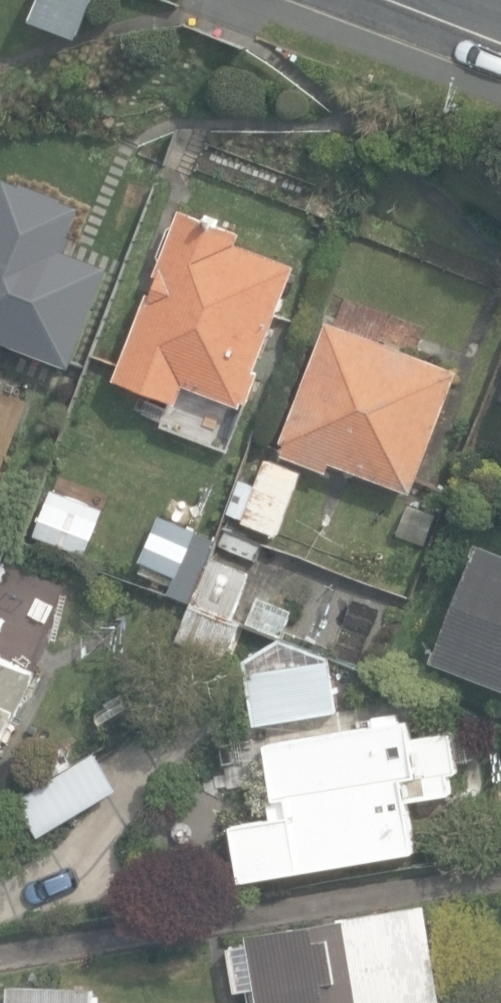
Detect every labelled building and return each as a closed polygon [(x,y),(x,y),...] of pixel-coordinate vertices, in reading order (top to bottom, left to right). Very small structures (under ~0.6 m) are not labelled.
[(81,36),(94,0),(43,0),(36,19),(81,36)] [(8,342),(74,367),(113,265),(71,249),(75,237),(72,235),(83,205),(5,175),(0,187),(0,363),(8,342)] [(182,378),(239,399),(241,393),(245,395),(293,259),(232,237),(237,225),(176,203),(171,219),(167,221),(156,248),(159,252),(153,268),(158,270),(151,289),(144,286),(111,375),(175,398),(182,378)] [(327,454),(408,485),(454,362),(324,313),(278,435),(283,437),(279,447),(324,464),(327,454)] [(244,520),(282,535),(306,470),(270,456),(259,484),(244,478),(231,511),(246,516),(244,520)] [(138,553),(175,569),(195,522),(157,506),(138,553)] [(228,520),(218,546),(256,562),(266,535),(228,520)] [(500,682),(500,548),(483,541),(437,658),(500,682)] [(212,556),(193,605),(235,620),(253,572),(212,556)] [(244,614),(280,628),(290,603),(254,589),(244,614)] [(235,620),(193,605),(180,638),(229,657),(242,623),(235,620)] [(242,654),(251,718),(335,705),(327,651),(275,631),(242,654)] [(1,748),(6,750),(41,673),(0,655),(0,751),(1,748)] [(231,819),(239,873),(413,845),(405,792),(448,785),(445,766),(454,764),(448,726),(411,732),(407,711),(265,735),(274,790),(266,791),(269,813),(231,819)] [(39,836),(118,788),(95,751),(16,798),(39,836)] [(424,899),(244,926),(246,936),(225,939),(232,986),(253,983),(256,1002),(440,1002),(424,899)] [(96,987),(11,983),(10,1002),(95,1002),(96,987)]
